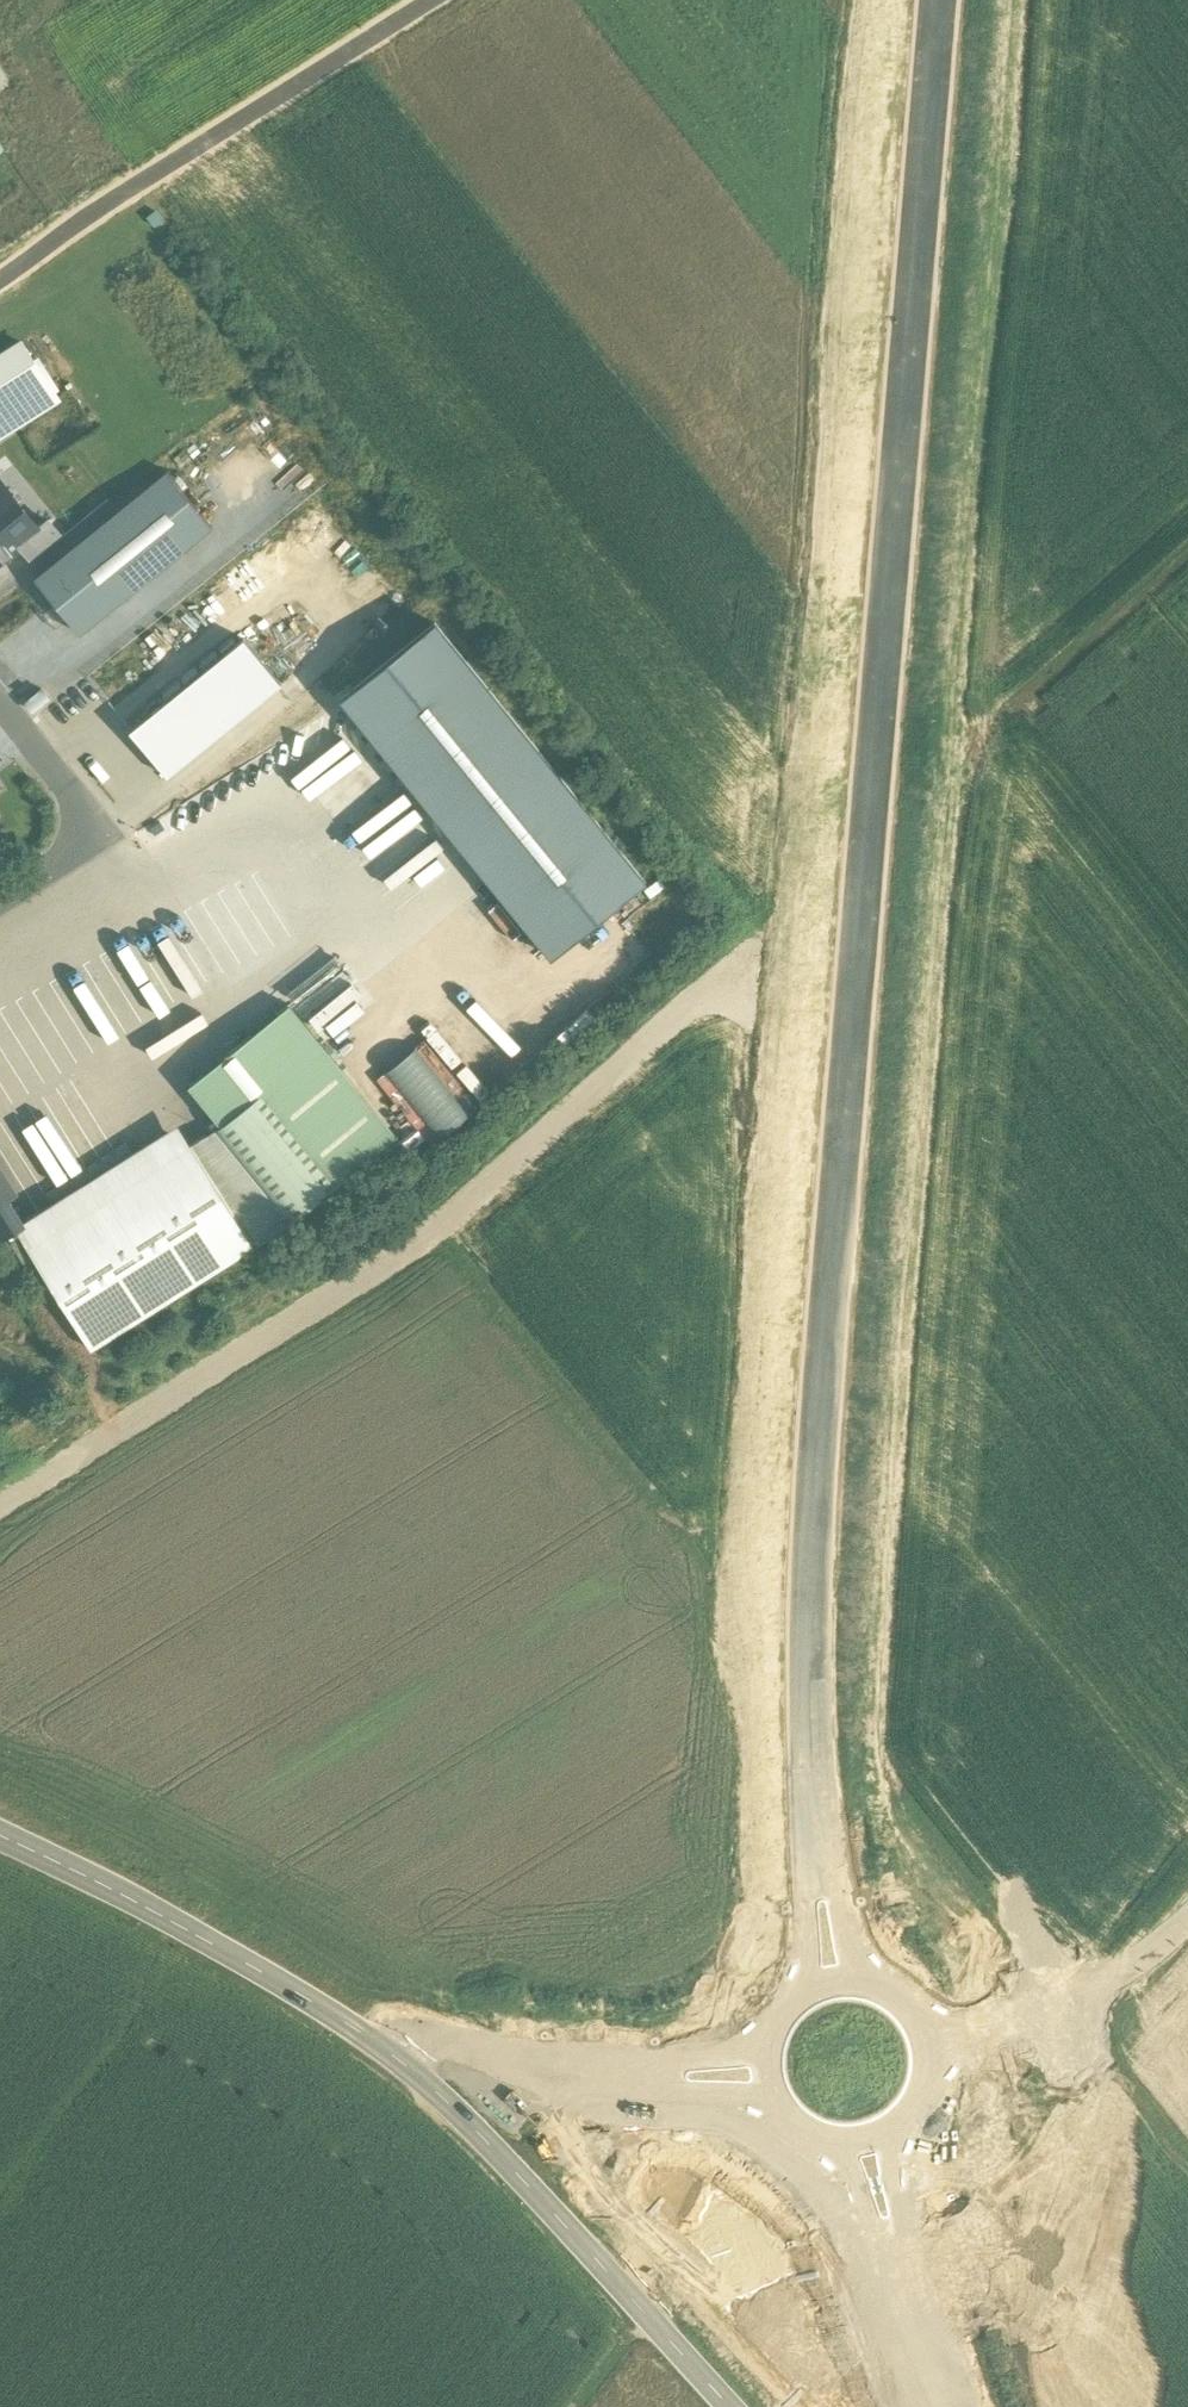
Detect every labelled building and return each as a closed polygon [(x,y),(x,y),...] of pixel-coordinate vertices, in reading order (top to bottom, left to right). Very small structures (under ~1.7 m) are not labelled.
[(0,356),(0,434),(57,398),(22,342),(0,356)] [(213,526),(168,471),(35,578),(81,634),(213,526)] [(296,471),(280,484),(295,502),(311,488),(296,471)] [(0,481),(0,561),(20,545),(39,530),(0,481)] [(39,530),(20,545),(33,562),(62,539),(49,522),(39,530)] [(434,624),(345,694),(553,954),(641,883),(434,624)] [(283,684),(245,638),(132,731),(170,777),(283,684)] [(323,1029),(359,1000),(344,981),(308,1010),(323,1029)] [(529,1050),(550,1027),(506,988),(480,1000),(490,1023),(470,1004),(447,1015),(454,1030),(443,1036),(453,1057),(443,1069),(429,1056),(426,1050),(411,1037),(405,1040),(421,1074),(435,1087),(441,1098),(457,1112),(466,1108),(481,1091),(472,1073),(489,1088),(517,1056),(503,1026),(529,1050)] [(185,1092),(216,1130),(257,1097),(332,1190),(394,1139),(288,1009),(185,1092)] [(41,1190),(108,1152),(76,1095),(35,1118),(36,1121),(11,1136),(41,1190)] [(257,1097),(216,1130),(289,1223),(332,1190),(257,1097)] [(178,1125),(16,1226),(28,1246),(190,1145),(178,1125)] [(190,1145),(28,1246),(91,1348),(289,1223),(216,1130),(190,1145)] [(0,1166),(0,1236),(16,1225),(0,1200),(15,1190),(0,1166)]
